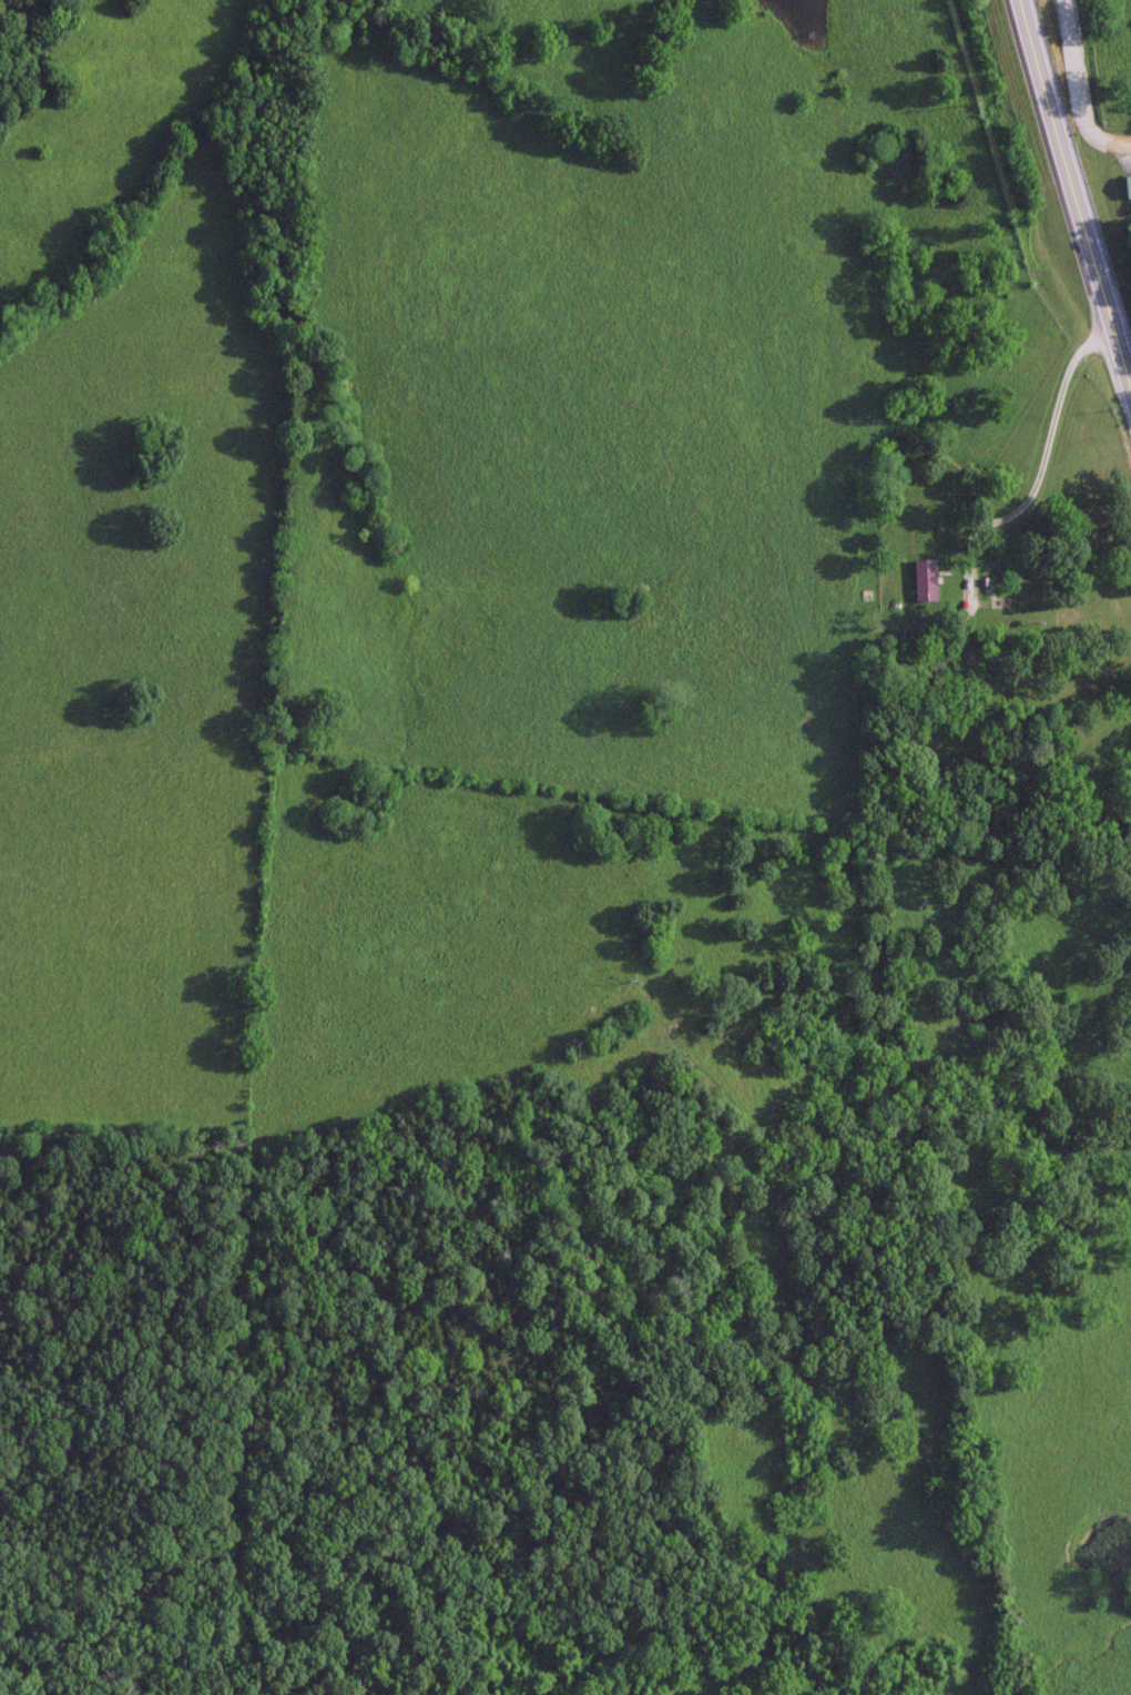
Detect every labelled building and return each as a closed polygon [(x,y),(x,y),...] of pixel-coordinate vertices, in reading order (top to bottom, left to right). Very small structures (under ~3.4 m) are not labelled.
[(1122,195),(1130,195),(1130,173),(1121,173),(1122,195)] [(912,600),(934,600),(934,558),(912,558),(912,600)]
